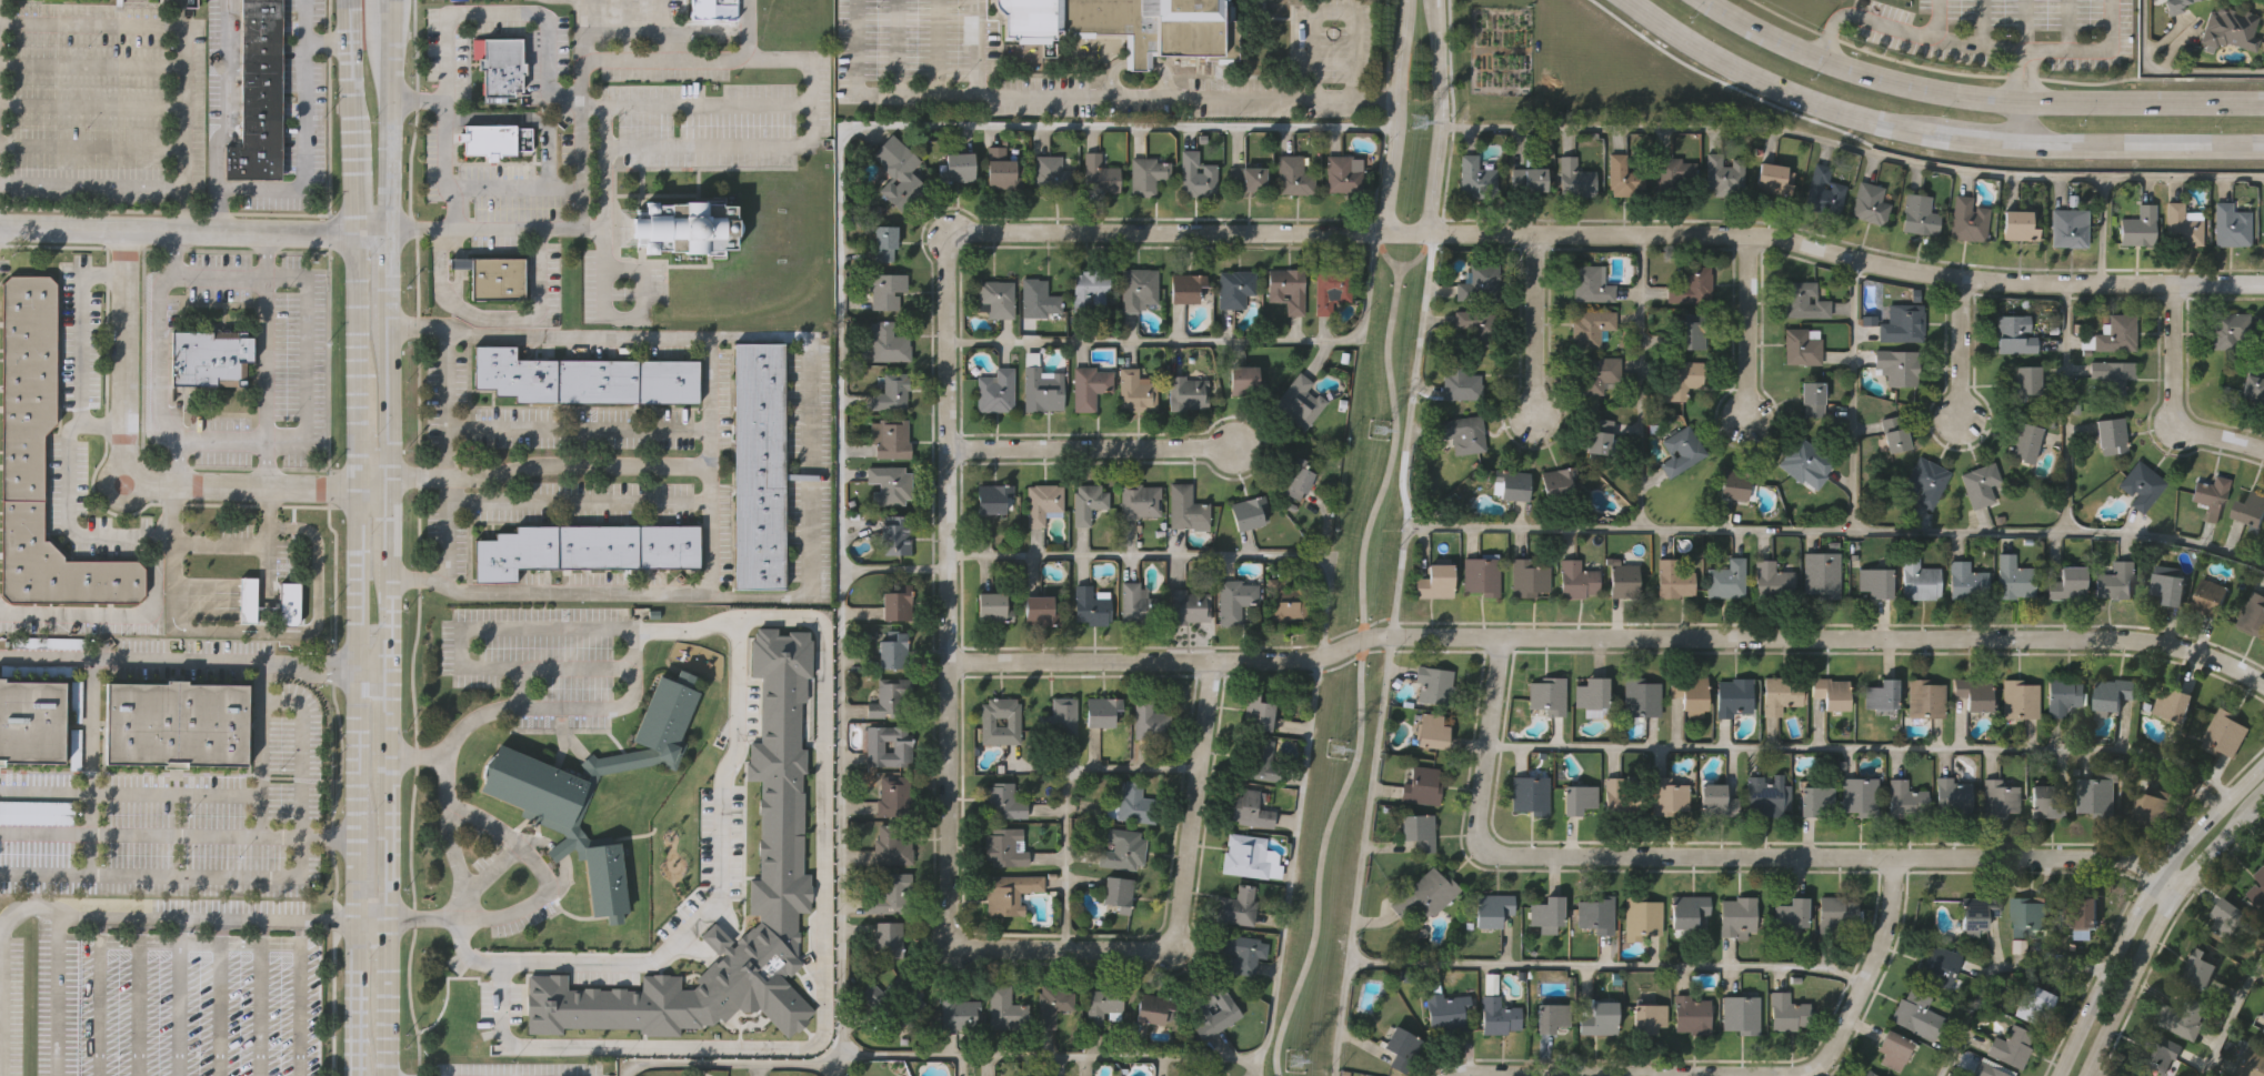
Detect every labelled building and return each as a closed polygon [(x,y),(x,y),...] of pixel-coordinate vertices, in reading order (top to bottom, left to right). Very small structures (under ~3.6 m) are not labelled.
[(239,147),(239,0),(279,0),(279,50),(279,180),(222,180),(222,147),(239,147)] [(687,18),(687,0),(735,0),(735,18),(687,18)] [(994,1),(994,0),(1154,0),(1153,56),(1149,56),(1149,69),(1123,69),(1123,33),(1092,33),(1092,31),(1060,32),(1060,31),(1054,31),(1054,39),(1003,39),(1003,13),(995,4),(994,1)] [(1158,54),(1158,0),(1224,0),(1224,2),(1232,2),(1232,6),(1236,6),(1236,19),(1241,19),(1241,59),(1233,59),(1233,62),(1219,62),(1219,60),(1208,60),(1208,64),(1199,64),(1199,54),(1158,54)] [(2168,17),(2163,0),(2196,0),(2182,6),(2184,11),(2168,17)] [(2200,42),(2208,11),(2212,10),(2215,11),(2217,6),(2222,3),(2226,6),(2226,8),(2241,13),(2242,9),(2258,16),(2251,36),(2260,38),(2255,52),(2225,42),(2224,46),(2216,43),(2212,53),(2203,50),(2205,44),(2200,42)] [(480,38),(519,39),(519,91),(512,91),(511,102),(481,101),(481,70),(475,70),(475,58),(480,58),(480,38)] [(529,128),(529,151),(512,151),(512,153),(498,153),(498,157),(494,157),(494,162),(485,162),(485,157),(481,157),(481,154),(461,153),(462,127),(529,128)] [(902,214),(878,191),(891,178),(871,155),(891,133),(920,161),(910,172),(926,188),(902,214)] [(1023,163),(1023,189),(985,189),(985,144),(1003,145),(1003,158),(1014,158),(1014,163),(1023,163)] [(1218,163),(1218,198),(1180,198),(1181,149),(1198,149),(1198,163),(1218,163)] [(1121,165),(1121,195),(1083,195),(1083,151),(1102,151),(1102,164),(1121,165)] [(1645,172),(1645,189),(1636,189),(1637,198),(1612,198),(1612,190),(1607,190),(1607,151),(1627,152),(1627,172),(1645,172)] [(1497,198),(1459,198),(1459,152),(1477,152),(1477,164),(1487,164),(1487,161),(1497,161),(1497,198)] [(1736,197),(1713,197),(1712,190),(1706,189),(1706,152),(1722,153),(1721,165),(1731,165),(1731,159),(1743,159),(1743,190),(1737,190),(1736,197)] [(1315,171),(1315,194),(1276,194),(1276,153),(1303,153),(1303,171),(1315,171)] [(1353,157),(1362,157),(1362,169),(1363,169),(1363,192),(1326,192),(1326,153),(1353,153),(1353,157)] [(973,184),(938,184),(938,171),(945,171),(945,154),(973,154),(973,184)] [(1596,169),(1596,197),(1559,197),(1559,154),(1576,154),(1576,169),(1596,169)] [(1072,168),(1071,194),(1033,194),(1033,155),(1061,155),(1061,168),(1072,168)] [(1696,160),(1696,180),(1683,180),(1683,195),(1656,195),(1656,157),(1681,157),(1681,160),(1696,160)] [(1169,163),(1169,182),(1158,182),(1158,198),(1131,198),(1131,158),(1155,158),(1155,163),(1169,163)] [(1837,217),(1801,207),(1813,161),(1831,167),(1827,179),(1846,184),(1837,217)] [(1789,197),(1754,192),(1760,163),(1787,167),(1786,172),(1792,173),(1789,197)] [(1266,168),(1266,190),(1243,190),(1243,187),(1230,185),(1230,168),(1266,168)] [(1546,168),(1546,192),(1522,191),(1522,188),(1510,188),(1510,168),(1546,168)] [(1883,225),(1847,217),(1859,179),(1883,187),(1881,198),(1890,200),(1883,225)] [(1937,235),(1900,231),(1904,191),(1931,194),(1929,211),(1940,212),(1937,235)] [(1990,205),(1985,243),(1949,239),(1953,193),(1972,195),(1971,208),(1974,209),(1975,204),(1990,205)] [(721,202),(721,204),(734,204),(735,214),(737,214),(737,218),(740,221),(741,225),(740,231),(735,235),(735,249),(725,249),(725,257),(707,257),(707,253),(683,253),(683,251),(669,251),(668,250),(655,250),(655,252),(643,252),(643,245),(633,245),(633,239),(630,239),(630,215),(634,215),(634,210),(643,210),(643,201),(654,201),(654,204),(668,204),(668,203),(683,203),(683,202),(705,201),(705,202),(721,202)] [(2204,211),(2204,248),(2165,248),(2166,201),(2185,201),(2185,211),(2204,211)] [(2237,212),(2250,212),(2250,248),(2213,248),(2213,201),(2237,202),(2237,212)] [(2156,203),(2156,244),(2121,244),(2120,219),(2137,219),(2137,203),(2156,203)] [(2050,210),(2087,210),(2087,247),(2051,247),(2050,210)] [(2001,211),(2030,211),(2030,229),(2037,229),(2037,240),(2001,240),(2001,211)] [(898,227),(898,250),(893,250),(893,262),(874,262),(874,227),(898,227)] [(449,267),(449,258),(525,257),(525,299),(472,300),(471,265),(449,267)] [(1470,264),(1499,265),(1499,273),(1500,273),(1500,291),(1497,291),(1497,300),(1455,300),(1456,281),(1469,281),(1470,264)] [(1614,285),(1614,301),(1572,301),(1572,265),(1603,265),(1603,285),(1614,285)] [(1669,302),(1669,284),(1679,284),(1679,265),(1713,265),(1714,302),(1669,302)] [(1139,306),(1139,310),(1121,310),(1122,267),(1156,268),(1155,308),(1139,306)] [(1111,284),(1116,284),(1116,290),(1111,290),(1111,294),(1104,294),(1104,302),(1092,302),(1092,311),(1074,311),(1074,270),(1082,270),(1082,269),(1104,268),(1104,272),(1111,272),(1111,284)] [(1303,268),(1303,316),(1284,316),(1284,302),(1266,302),(1266,269),(1283,270),(1283,268),(1303,268)] [(1352,303),(1333,303),(1333,315),(1316,316),(1315,269),(1340,269),(1340,271),(1352,271),(1352,303)] [(1254,294),(1244,294),(1244,306),(1218,308),(1216,270),(1249,270),(1249,272),(1255,272),(1254,294)] [(49,273),(59,282),(60,419),(47,432),(47,534),(67,554),(67,557),(139,556),(147,564),(148,591),(139,599),(11,600),(3,592),(2,282),(10,273),(49,273)] [(869,273),(908,273),(908,291),(893,291),(893,295),(899,295),(899,309),(871,309),(869,273)] [(1198,303),(1171,303),(1171,275),(1206,275),(1206,288),(1198,288),(1198,303)] [(1048,294),(1062,294),(1062,313),(1049,313),(1049,316),(1023,316),(1023,276),(1039,276),(1039,278),(1048,278),(1048,294)] [(1815,280),(1815,298),(1829,298),(1829,314),(1784,314),(1785,280),(1815,280)] [(1013,281),(1014,318),(988,318),(988,308),(978,308),(978,281),(1013,281)] [(1877,339),(1877,324),(1861,324),(1862,315),(1881,315),(1881,320),(1889,320),(1889,303),(1925,303),(1925,311),(1927,311),(1927,334),(1924,334),(1924,339),(1877,339)] [(1489,335),(1489,344),(1465,344),(1465,331),(1471,331),(1471,326),(1452,326),(1452,310),(1489,310),(1489,313),(1496,313),(1496,335),(1489,335)] [(1600,330),(1600,348),(1575,348),(1575,339),(1571,339),(1571,318),(1575,318),(1575,310),(1616,310),(1616,330),(1600,330)] [(2252,340),(2237,340),(2237,350),(2212,350),(2212,310),(2252,311),(2252,340)] [(1676,349),(1676,318),(1691,318),(1691,312),(1705,312),(1705,349),(1676,349)] [(2093,349),(2093,332),(2103,332),(2103,324),(2108,324),(2108,313),(2137,313),(2137,349),(2093,349)] [(1996,353),(1996,314),(2032,314),(2032,331),(2024,331),(2024,335),(2038,335),(2038,353),(1996,353)] [(870,361),(869,323),(874,323),(874,321),(893,321),(893,336),(909,336),(909,346),(911,346),(911,361),(870,361)] [(1784,362),(1784,325),(1810,325),(1810,336),(1824,336),(1824,362),(1784,362)] [(171,382),(172,328),(248,329),(247,332),(254,332),(254,360),(249,360),(248,384),(171,382)] [(784,591),(733,591),(733,343),(784,343),(784,591)] [(698,358),(698,403),(513,403),(513,396),(492,396),(492,390),(472,390),(472,345),(515,345),(515,358),(698,358)] [(1887,384),(1887,366),(1874,366),(1874,348),(1920,349),(1920,385),(1887,384)] [(1620,380),(1603,380),(1603,394),(1581,394),(1581,358),(1620,358),(1620,380)] [(1442,373),(1445,373),(1445,359),(1463,359),(1463,375),(1479,375),(1479,400),(1442,400),(1442,373)] [(1686,389),(1686,401),(1669,402),(1667,386),(1665,386),(1665,360),(1703,360),(1703,389),(1686,389)] [(2126,376),(2126,393),(2102,393),(2102,376),(2091,376),(2091,360),(2137,361),(2137,378),(2126,376)] [(1062,373),(1062,412),(1023,412),(1022,365),(1039,365),(1039,376),(1051,376),(1051,373),(1062,373)] [(1112,370),(1112,393),(1094,393),(1094,412),(1072,412),(1072,365),(1094,365),(1094,370),(1112,370)] [(1255,382),(1263,382),(1263,393),(1229,393),(1229,365),(1255,365),(1255,382)] [(2024,390),(2024,402),(2012,402),(2012,379),(2015,379),(2015,365),(2041,365),(2041,390),(2024,390)] [(2246,365),(2263,369),(2263,399),(2241,393),(2246,365)] [(994,368),(1012,366),(1012,411),(976,411),(975,378),(994,378),(994,368)] [(1149,380),(1149,384),(1158,384),(1159,414),(1119,414),(1119,369),(1138,369),(1138,380),(1149,380)] [(1326,400),(1302,432),(1291,423),(1293,421),(1289,416),(1285,420),(1268,406),(1295,370),(1310,381),(1304,389),(1312,395),(1315,391),(1326,400)] [(868,411),(868,392),(882,392),(882,372),(904,372),(904,378),(910,378),(910,392),(905,392),(905,411),(868,411)] [(1209,380),(1209,385),(1204,385),(1204,395),(1206,395),(1206,411),(1169,412),(1168,374),(1183,374),(1183,380),(1209,380)] [(1802,419),(1802,404),(1799,404),(1799,383),(1822,383),(1823,419),(1802,419)] [(1482,413),(1487,450),(1453,454),(1451,436),(1437,439),(1434,420),(1482,413)] [(1887,451),(1880,419),(1900,414),(1903,428),(1906,426),(1911,445),(1887,451)] [(2128,454),(2116,455),(2115,446),(2098,450),(2093,420),(2122,415),(2128,454)] [(1614,420),(1609,453),(1585,450),(1589,428),(1591,429),(1593,416),(1614,420)] [(2036,462),(2006,454),(2015,420),(2044,428),(2036,462)] [(910,444),(910,457),(874,457),(873,444),(871,444),(871,422),(878,422),(878,421),(908,421),(908,444),(910,444)] [(1685,422),(1706,453),(1667,479),(1657,463),(1669,455),(1659,440),(1685,422)] [(1833,461),(1821,475),(1810,466),(1797,481),(1775,462),(1800,433),(1833,461)] [(1290,453),(1315,463),(1312,471),(1315,472),(1308,492),(1303,490),(1300,497),(1275,487),(1290,453)] [(1932,510),(1915,501),(1921,489),(1917,486),(1915,492),(1902,485),(1917,455),(1926,460),(1926,459),(1946,470),(1945,471),(1951,474),(1932,510)] [(2128,501),(2133,496),(2116,483),(2138,456),(2168,481),(2143,513),(2128,501)] [(1972,511),(1959,474),(1994,462),(2002,483),(1990,487),(1995,502),(1972,511)] [(1575,463),(1580,485),(1572,486),(1573,494),(1544,499),(1540,470),(1575,463)] [(1757,484),(1749,483),(1745,499),(1719,494),(1723,465),(1759,470),(1757,484)] [(905,499),(905,505),(873,505),(872,491),(880,491),(880,483),(865,483),(865,466),(904,466),(904,473),(912,473),(912,499),(905,499)] [(1527,500),(1500,497),(1500,494),(1493,493),(1494,481),(1493,481),(1494,469),(1530,472),(1527,500)] [(2217,522),(2201,517),(2205,502),(2188,497),(2193,480),(2208,483),(2211,473),(2230,479),(2217,522)] [(1012,495),(1004,495),(1004,512),(975,512),(975,481),(1012,481),(1012,495)] [(1209,522),(1191,522),(1191,527),(1169,527),(1169,482),(1191,482),(1191,501),(1209,501),(1209,522)] [(1100,493),(1106,492),(1108,509),(1088,510),(1088,527),(1072,527),(1071,492),(1075,492),(1075,484),(1100,483),(1100,493)] [(1161,500),(1155,500),(1155,510),(1159,510),(1159,516),(1138,516),(1138,521),(1120,521),(1119,483),(1140,483),(1140,484),(1161,484),(1161,500)] [(1043,512),(1044,526),(1026,526),(1026,486),(1032,485),(1032,484),(1056,484),(1056,485),(1062,485),(1062,512),(1043,512)] [(2252,489),(2263,493),(2263,515),(2260,526),(2231,515),(2238,500),(2246,502),(2252,489)] [(1266,493),(1273,517),(1238,527),(1231,503),(1266,493)] [(883,552),(883,543),(881,543),(881,513),(912,513),(912,552),(883,552)] [(514,581),(473,582),(473,539),(493,539),(493,531),(513,531),(513,526),(698,526),(698,569),(514,569),(514,581)] [(1840,550),(1840,596),(1817,596),(1817,592),(1802,592),(1802,550),(1840,550)] [(2034,567),(2034,596),(2017,596),(2017,599),(1997,599),(1997,553),(2014,553),(2015,567),(2034,567)] [(1549,563),(1549,591),(1536,591),(1536,597),(1510,597),(1510,556),(1532,556),(1532,563),(1549,563)] [(1599,567),(1599,592),(1585,592),(1585,597),(1559,597),(1559,556),(1580,556),(1580,567),(1599,567)] [(1693,571),(1693,595),(1677,595),(1677,597),(1655,596),(1655,556),(1676,556),(1676,571),(1693,571)] [(1704,596),(1705,569),(1726,567),(1727,556),(1743,556),(1743,597),(1704,596)] [(1919,567),(1940,567),(1940,595),(1934,595),(1934,599),(1901,599),(1901,556),(1919,556),(1919,567)] [(1501,557),(1501,596),(1482,596),(1482,592),(1464,592),(1464,557),(1501,557)] [(1792,592),(1777,592),(1777,596),(1754,596),(1754,557),(1774,557),(1774,569),(1792,569),(1792,592)] [(1988,569),(1988,593),(1974,593),(1974,599),(1949,599),(1949,559),(1969,559),(1969,569),(1988,569)] [(2133,559),(2133,600),(2103,600),(2103,596),(2096,596),(2096,572),(2112,572),(2112,559),(2133,559)] [(1639,562),(1639,597),(1610,597),(1610,562),(1639,562)] [(1453,563),(1452,596),(1413,596),(1413,576),(1426,576),(1426,563),(1453,563)] [(2085,597),(2046,597),(2047,577),(2060,579),(2060,563),(2085,563),(2085,597)] [(1892,597),(1867,597),(1867,587),(1856,587),(1856,566),(1892,566),(1892,597)] [(2185,576),(2182,606),(2163,604),(2164,594),(2148,592),(2152,572),(2185,576)] [(2230,585),(2217,619),(2200,613),(2201,609),(2191,605),(2201,575),(2230,585)] [(258,577),(258,622),(240,621),(241,577),(258,577)] [(1291,623),(1268,624),(1268,577),(1285,577),(1285,587),(1295,587),(1295,582),(1310,582),(1310,622),(1296,622),(1296,620),(1291,620),(1291,623)] [(1258,581),(1258,605),(1240,606),(1240,624),(1218,624),(1218,579),(1240,579),(1240,582),(1258,581)] [(1146,593),(1155,593),(1155,620),(1149,621),(1149,622),(1126,622),(1126,621),(1120,621),(1120,580),(1138,580),(1138,584),(1145,584),(1146,593)] [(285,622),(281,621),(281,582),(301,581),(301,620),(298,621),(295,622),(285,622)] [(882,619),(882,582),(912,582),(912,619),(882,619)] [(1111,595),(1111,623),(1088,623),(1088,621),(1074,621),(1074,582),(1092,582),(1091,595),(1095,595),(1094,589),(1109,589),(1109,595),(1111,595)] [(1209,591),(1209,621),(1185,622),(1185,626),(1171,626),(1170,589),(1185,589),(1185,591),(1209,591)] [(1010,606),(1010,620),(975,621),(974,590),(1003,590),(1003,606),(1010,606)] [(2254,591),(2263,596),(2263,639),(2236,625),(2254,591)] [(1060,610),(1060,622),(1023,623),(1023,593),(1052,593),(1052,610),(1060,610)] [(878,666),(878,637),(895,637),(895,630),(908,630),(908,666),(878,666)] [(751,928),(752,929),(760,922),(760,914),(749,914),(750,881),(760,881),(762,777),(752,777),(752,743),(771,743),(771,737),(763,737),(764,671),(750,671),(751,635),(773,636),(773,632),(794,632),(794,636),(817,636),(815,672),(801,672),(800,738),(792,738),(792,743),(799,743),(799,744),(812,744),(811,778),(798,778),(797,875),(809,875),(808,912),(797,912),(795,948),(785,948),(798,961),(780,978),(812,1010),(787,1036),(748,997),(723,1020),(719,1016),(712,1024),(700,1024),(700,1027),(679,1026),(679,1035),(645,1035),(645,1032),(641,1032),(641,1027),(561,1026),(561,1033),(529,1033),(530,976),(549,977),(549,975),(565,975),(565,990),(584,990),(584,988),(598,988),(598,990),(611,990),(611,989),(624,989),(624,992),(641,992),(642,976),(679,977),(679,989),(693,990),(693,989),(699,984),(695,979),(713,963),(715,964),(724,955),(728,957),(733,952),(732,951),(738,944),(737,942),(743,934),(744,935),(751,928)] [(1417,683),(1413,682),(1415,665),(1452,670),(1450,686),(1455,687),(1453,706),(1415,701),(1417,683)] [(554,863),(544,852),(564,836),(562,831),(480,791),(499,744),(581,780),(584,771),(580,763),(592,753),(595,757),(645,746),(630,740),(659,674),(674,681),(679,668),(694,674),(688,687),(698,692),(681,733),(685,735),(682,742),(687,743),(675,770),(658,763),(598,774),(577,825),(587,837),(609,836),(610,843),(618,842),(627,913),(620,914),(621,924),(605,925),(604,915),(591,916),(582,858),(578,858),(577,849),(573,847),(554,863)] [(1707,708),(1683,708),(1683,696),(1671,696),(1671,674),(1707,674),(1707,708)] [(1546,713),(1546,706),(1529,706),(1529,681),(1543,681),(1543,675),(1566,675),(1567,713),(1546,713)] [(1610,714),(1586,714),(1586,706),(1575,706),(1575,683),(1586,683),(1586,675),(1610,675),(1610,714)] [(1624,715),(1624,675),(1645,675),(1645,680),(1663,680),(1663,715),(1624,715)] [(1734,712),(1734,716),(1717,716),(1717,680),(1733,680),(1733,675),(1755,675),(1755,712),(1734,712)] [(1765,675),(1791,675),(1791,681),(1804,681),(1804,705),(1782,705),(1782,715),(1765,715),(1765,675)] [(884,716),(868,716),(868,701),(879,701),(879,676),(912,676),(912,698),(903,698),(904,716),(889,716),(889,713),(884,713),(884,716)] [(2095,711),(2101,676),(2118,678),(2118,676),(2138,680),(2136,696),(2126,695),(2123,715),(2095,711)] [(1849,711),(1823,711),(1823,697),(1811,696),(1811,677),(1830,677),(1830,681),(1849,681),(1849,711)] [(2040,717),(2003,716),(2004,677),(2026,677),(2026,681),(2040,681),(2040,717)] [(1907,718),(1907,678),(1930,678),(1930,682),(1945,682),(1946,717),(1907,718)] [(2066,718),(2046,718),(2046,678),(2073,680),(2073,684),(2087,684),(2087,710),(2067,708),(2066,718)] [(1899,710),(1864,710),(1863,687),(1880,687),(1880,680),(1899,680),(1899,710)] [(1991,714),(1966,713),(1966,700),(1952,700),(1953,680),(1992,680),(1991,714)] [(66,761),(0,760),(0,681),(68,682),(66,761)] [(106,682),(248,684),(248,765),(104,764),(106,682)] [(2196,697),(2186,725),(2153,713),(2164,685),(2196,697)] [(1242,726),(1246,691),(1260,693),(1260,700),(1276,702),(1273,730),(1242,726)] [(1076,735),(1053,735),(1053,731),(1036,731),(1036,712),(1051,712),(1051,694),(1076,694),(1076,735)] [(1152,712),(1170,712),(1170,737),(1134,737),(1134,695),(1152,695),(1152,712)] [(1015,696),(1015,701),(1020,701),(1020,743),(980,743),(980,702),(986,702),(986,696),(1015,696)] [(1121,707),(1111,707),(1111,725),(1085,725),(1085,697),(1121,697),(1121,707)] [(2250,728),(2234,758),(2218,750),(2215,755),(2196,744),(2220,705),(2234,714),(2232,718),(2250,728)] [(1416,711),(1444,714),(1442,724),(1452,725),(1449,751),(1417,746),(1419,737),(1413,736),(1416,711)] [(906,725),(906,733),(912,733),(913,760),(906,760),(906,764),(865,764),(865,726),(906,725)] [(1272,764),(1282,765),(1280,780),(1241,775),(1245,734),(1275,737),(1272,764)] [(1398,798),(1402,767),(1411,768),(1412,764),(1439,767),(1436,780),(1443,781),(1440,804),(1398,798)] [(2115,781),(2115,816),(2094,816),(2094,812),(2078,812),(2078,777),(2096,777),(2096,768),(2120,768),(2120,781),(2115,781)] [(1780,807),(1780,814),(1760,814),(1760,812),(1744,812),(1745,775),(1762,775),(1762,780),(1771,780),(1771,773),(1782,773),(1782,783),(1789,783),(1789,807),(1780,807)] [(1549,775),(1549,815),(1530,814),(1530,809),(1511,809),(1511,775),(1549,775)] [(1881,775),(1880,815),(1855,815),(1855,811),(1842,811),(1842,775),(1881,775)] [(1972,782),(1972,816),(1950,816),(1951,813),(1935,813),(1935,775),(1952,775),(1952,781),(1972,782)] [(1637,793),(1637,819),(1601,819),(1601,776),(1617,776),(1617,793),(1637,793)] [(875,816),(875,800),(881,800),(881,777),(910,777),(910,795),(914,795),(914,816),(875,816)] [(1929,787),(1927,813),(1916,813),(1916,817),(1887,817),(1887,777),(1906,777),(1906,787),(1929,787)] [(1686,784),(1686,812),(1675,812),(1674,817),(1651,817),(1651,778),(1675,778),(1675,784),(1686,784)] [(1711,778),(1711,784),(1725,784),(1725,796),(1736,796),(1736,817),(1699,817),(1699,778),(1711,778)] [(2018,786),(2018,813),(2006,813),(2006,818),(1983,818),(1983,778),(2005,778),(2004,786),(2018,786)] [(1114,819),(1116,795),(1122,796),(1124,780),(1142,782),(1140,796),(1158,800),(1154,824),(1114,819)] [(988,786),(988,782),(1012,782),(1012,800),(1025,800),(1025,818),(988,818),(988,805),(984,805),(984,786),(988,786)] [(2071,796),(2071,818),(2031,817),(2031,783),(2058,783),(2058,796),(2071,796)] [(1596,784),(1596,807),(1581,806),(1581,815),(1562,815),(1562,784),(1596,784)] [(1832,785),(1832,808),(1824,808),(1824,816),(1797,816),(1797,785),(1832,785)] [(2134,819),(2143,790),(2154,793),(2155,787),(2176,794),(2167,823),(2157,819),(2156,826),(2134,819)] [(1236,825),(1236,819),(1231,818),(1233,795),(1242,796),(1243,788),(1260,791),(1258,809),(1275,812),(1273,829),(1236,825)] [(72,824),(0,823),(0,802),(73,802),(72,824)] [(1433,853),(1413,853),(1413,838),(1401,838),(1400,813),(1432,812),(1433,853)] [(873,865),(873,839),(879,839),(879,825),(896,825),(896,841),(911,841),(912,849),(915,849),(915,865),(873,865)] [(1135,863),(1135,869),(1098,865),(1100,848),(1112,849),(1113,839),(1105,838),(1108,825),(1140,829),(1140,837),(1146,838),(1143,864),(1135,863)] [(1028,865),(990,865),(990,861),(982,861),(982,835),(989,835),(989,827),(1022,827),(1022,849),(1028,849),(1028,865)] [(1263,852),(1258,851),(1256,862),(1269,863),(1266,879),(1219,873),(1221,852),(1226,853),(1226,845),(1223,845),(1225,835),(1264,839),(1263,852)] [(2254,873),(2263,863),(2263,912),(2246,894),(2261,879),(2254,873)] [(1432,864),(1443,875),(1446,872),(1463,888),(1432,918),(1429,915),(1425,918),(1417,911),(1403,923),(1388,907),(1432,864)] [(865,912),(865,895),(882,895),(882,888),(876,888),(876,872),(912,872),(912,889),(908,889),(908,897),(913,897),(913,912),(865,912)] [(1100,898),(1103,875),(1133,879),(1129,913),(1115,912),(1116,901),(1100,898)] [(1043,893),(1018,893),(1018,906),(1023,906),(1023,916),(985,916),(985,896),(983,896),(983,876),(1043,876),(1043,893)] [(1214,919),(1216,896),(1234,898),(1236,884),(1254,886),(1253,901),(1259,901),(1255,925),(1214,919)] [(1501,913),(1501,928),(1476,927),(1476,892),(1515,893),(1515,913),(1501,913)] [(1840,897),(1852,897),(1852,923),(1839,923),(1839,933),(1815,932),(1815,893),(1840,894),(1840,897)] [(1565,895),(1565,925),(1529,925),(1529,903),(1540,903),(1540,894),(1565,895)] [(1612,895),(1612,936),(1592,936),(1592,928),(1572,927),(1573,901),(1593,901),(1593,895),(1612,895)] [(1997,915),(1985,915),(1985,929),(1974,929),(1974,935),(1961,935),(1961,895),(1997,895),(1997,915)] [(1637,941),(1626,941),(1626,936),(1622,936),(1622,896),(1643,896),(1643,901),(1660,901),(1660,936),(1637,936),(1637,941)] [(1694,914),(1694,929),(1669,929),(1669,896),(1707,896),(1707,914),(1694,914)] [(1805,926),(1772,926),(1773,903),(1787,904),(1787,896),(1805,896),(1805,926)] [(2050,929),(2031,929),(2031,936),(2012,936),(2012,896),(2035,896),(2035,901),(2051,901),(2050,929)] [(1753,897),(1753,932),(1734,933),(1734,937),(1717,937),(1717,899),(1733,899),(1733,897),(1753,897)] [(2097,928),(2077,928),(2077,897),(2097,897),(2097,928)] [(2208,928),(2215,921),(2208,916),(2222,897),(2246,915),(2227,943),(2208,928)] [(890,946),(873,946),(873,921),(902,921),(903,957),(890,957),(890,946)] [(1224,973),(1225,958),(1233,959),(1234,954),(1219,953),(1221,938),(1223,938),(1223,936),(1258,941),(1253,976),(1224,973)] [(1912,974),(1920,955),(1924,957),(1930,943),(1960,955),(1953,975),(1963,978),(1957,990),(1947,986),(1947,988),(1912,974)] [(2217,964),(2205,989),(2176,976),(2193,943),(2208,949),(2205,957),(2217,964)] [(899,1030),(870,1002),(903,968),(926,992),(923,995),(928,1000),(899,1030)] [(1466,1028),(1430,1033),(1424,994),(1427,993),(1425,979),(1440,977),(1443,998),(1470,994),(1472,1008),(1463,1009),(1466,1028)] [(1211,979),(1214,984),(1219,981),(1242,1014),(1202,1042),(1191,1026),(1198,1022),(1182,999),(1211,979)] [(2011,1013),(2025,982),(2056,996),(2045,1018),(2036,1014),(2032,1023),(2011,1013)] [(1028,1004),(1028,1028),(988,1028),(989,984),(1011,984),(1010,1004),(1028,1004)] [(1078,1010),(1058,1010),(1058,1027),(1040,1027),(1040,992),(1043,992),(1043,984),(1069,984),(1069,989),(1078,990),(1078,1010)] [(1085,990),(1108,990),(1108,986),(1124,986),(1124,1018),(1109,1018),(1109,1014),(1102,1014),(1102,1028),(1085,1028),(1085,990)] [(1887,1020),(1899,997),(1903,999),(1910,987),(1931,997),(1925,1008),(1945,1017),(1934,1042),(1887,1020)] [(1786,1004),(1806,1004),(1806,1027),(1794,1027),(1794,1032),(1769,1032),(1769,990),(1786,990),(1786,1004)] [(1161,1026),(1133,1020),(1139,994),(1173,999),(1169,1022),(1162,1020),(1161,1026)] [(1667,1027),(1656,1026),(1656,1034),(1632,1034),(1632,1004),(1640,1004),(1640,994),(1656,994),(1656,1005),(1667,1005),(1667,1027)] [(1710,1035),(1689,1035),(1689,1030),(1674,1030),(1674,994),(1693,994),(1693,998),(1710,998),(1710,1035)] [(1521,1006),(1521,1035),(1482,1035),(1481,995),(1500,995),(1500,1006),(1521,1006)] [(1759,1033),(1736,1033),(1736,1029),(1722,1029),(1722,995),(1759,995),(1759,1033)] [(979,1013),(979,1029),(960,1029),(960,1033),(943,1033),(943,996),(960,996),(960,998),(983,998),(983,1013),(979,1013)] [(2200,1022),(2204,1023),(2195,1042),(2158,1025),(2163,1015),(2158,1013),(2163,1004),(2182,1013),(2188,997),(2207,1006),(2200,1022)] [(1616,1034),(1579,1034),(1579,1015),(1591,1015),(1591,1002),(1617,1002),(1616,1034)] [(1566,1006),(1566,1029),(1550,1029),(1550,1036),(1533,1036),(1534,1006),(1566,1006)] [(1424,1042),(1406,1075),(1386,1065),(1393,1052),(1376,1043),(1388,1022),(1424,1042)] [(2013,1024),(2035,1034),(2028,1048),(2032,1049),(2022,1072),(1985,1054),(1994,1037),(2004,1042),(2013,1024)] [(1879,1062),(1883,1054),(1876,1050),(1886,1028),(1913,1042),(1912,1045),(1917,1047),(1911,1063),(1905,1059),(1900,1072),(1879,1062)] [(2153,1028),(2184,1044),(2177,1059),(2174,1058),(2165,1075),(2136,1063),(2153,1028)] [(2248,1046),(2263,1054),(2263,1075),(2235,1075),(2248,1046)] [(1977,1062),(2007,1075),(1971,1075),(1977,1062)] [(1867,1067),(1880,1075),(1861,1075),(1867,1067)]
